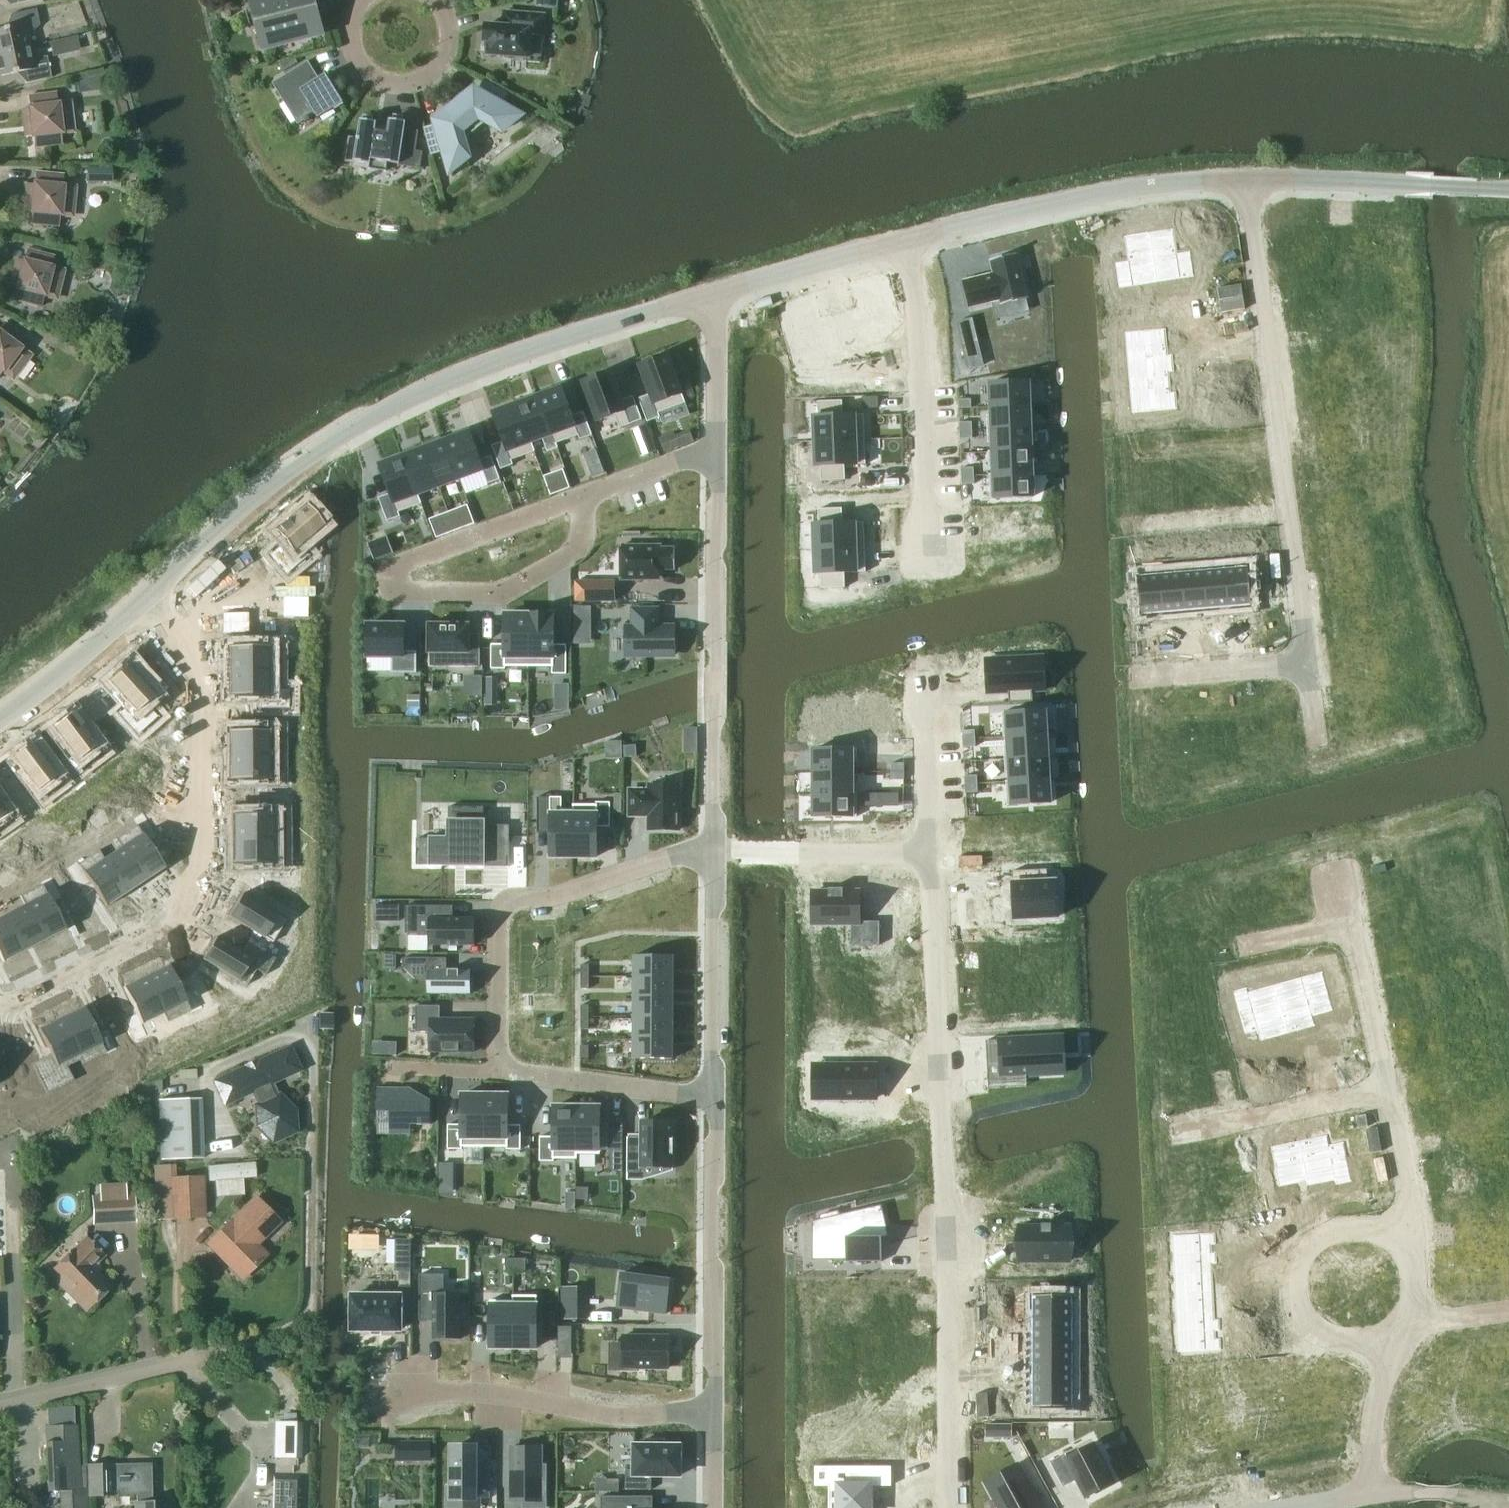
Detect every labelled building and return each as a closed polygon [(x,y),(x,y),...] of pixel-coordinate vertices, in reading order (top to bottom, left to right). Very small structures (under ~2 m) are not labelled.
[(317,0),(255,0),(260,23),(255,24),(261,46),(317,31),(311,10),(319,8),(317,0)] [(558,8),(558,0),(537,0),(536,7),(558,8)] [(27,33),(31,32),(39,25),(36,8),(11,13),(14,25),(0,28),(0,52),(29,45),(27,33)] [(545,15),(517,13),(502,12),(501,25),(486,24),(485,41),(489,41),(488,54),(527,57),(527,62),(541,63),(545,15)] [(60,53),(86,47),(83,35),(57,41),(60,53)] [(0,52),(0,75),(23,70),(26,82),(51,77),(46,55),(32,58),(29,45),(0,52)] [(343,102),(331,82),(326,74),(319,78),(308,61),(273,83),(298,124),(304,120),(305,122),(310,119),(309,117),(316,113),(318,118),(343,102)] [(84,78),(76,79),(77,92),(85,91),(84,78)] [(525,118),(474,89),(435,120),(451,176),(453,176),(452,171),(469,157),(461,131),(479,117),(502,130),(520,117),(524,119),(525,118)] [(57,104),(55,92),(28,95),(34,147),(62,143),(60,132),(72,130),(69,102),(57,104)] [(389,119),(389,123),(360,119),(358,137),(348,136),(345,160),(369,163),(369,168),(387,171),(388,164),(421,168),(424,151),(416,150),(418,130),(405,129),(406,121),(389,119)] [(112,182),(112,167),(87,167),(87,182),(112,182)] [(63,174),(35,171),(30,223),(58,226),(59,214),(71,215),(74,187),(62,186),(63,174)] [(1174,228),(1149,231),(1157,281),(1194,275),(1190,250),(1178,252),(1174,228)] [(1128,260),(1116,262),(1119,287),(1157,281),(1149,231),(1124,235),(1128,260)] [(53,256),(26,249),(14,299),(41,306),(44,294),(55,297),(62,270),(50,267),(53,256)] [(993,273),(962,280),(968,307),(999,300),(1000,305),(1027,298),(1016,253),(990,259),(993,273)] [(860,306),(843,311),(852,344),(894,333),(892,327),(895,327),(890,307),(887,308),(879,279),(855,286),(860,306)] [(810,297),(786,304),(793,332),(790,333),(796,353),(799,352),(800,358),(842,347),(833,314),(816,318),(810,297)] [(4,321),(0,327),(0,373),(3,370),(12,377),(29,355),(19,348),(26,338),(4,321)] [(1166,328),(1126,331),(1128,358),(1173,354),(1173,353),(1168,354),(1166,328)] [(978,341),(962,345),(967,368),(983,365),(978,341)] [(1215,343),(1203,344),(1204,352),(1216,351),(1215,343)] [(1173,354),(1128,358),(1130,385),(1171,381),(1170,371),(1174,371),(1173,354)] [(648,395),(638,398),(647,422),(660,417),(658,413),(685,403),(682,395),(674,373),(681,370),(676,356),(669,359),(667,355),(639,365),(650,394),(648,395)] [(1218,369),(1207,370),(1207,378),(1219,377),(1218,369)] [(610,372),(583,382),(587,394),(597,421),(604,418),(614,414),(615,416),(619,428),(642,420),(633,396),(623,400),(622,400),(611,371),(610,372)] [(1219,377),(1207,378),(1208,386),(1220,385),(1219,377)] [(1028,381),(990,382),(991,406),(1029,404),(1028,381)] [(1171,381),(1130,385),(1132,412),(1177,408),(1176,391),(1171,391),(1171,381)] [(561,387),(538,396),(557,448),(558,448),(556,443),(578,435),(580,440),(592,435),(583,411),(573,415),(572,416),(561,387)] [(538,396),(516,404),(534,452),(535,451),(532,444),(532,442),(542,438),(543,440),(547,452),(557,448),(538,396)] [(971,398),(959,399),(959,407),(971,407),(971,398)] [(819,416),(814,416),(815,441),(865,439),(864,414),(843,415),(832,415),(831,408),(842,408),(842,400),(818,401),(819,416)] [(0,403),(0,412),(5,416),(9,410),(0,403)] [(502,442),(492,446),(501,469),(513,465),(511,460),(534,452),(516,404),(493,412),(504,441),(502,442)] [(1029,404),(991,406),(991,415),(987,415),(987,429),(1030,427),(1029,404)] [(972,421),(959,422),(959,430),(972,430),(972,421)] [(647,425),(635,429),(644,455),(656,450),(647,425)] [(1031,450),(1030,427),(987,429),(988,443),(993,442),(993,450),(988,451),(988,452),(1031,450)] [(972,430),(959,430),(960,439),(972,438),(972,430)] [(469,431),(446,440),(460,479),(482,471),(483,470),(483,472),(488,484),(500,479),(491,456),(481,460),(480,460),(469,431)] [(673,433),(659,438),(664,452),(679,447),(673,433)] [(435,439),(423,444),(439,487),(460,479),(446,440),(437,443),(435,439)] [(865,439),(815,441),(816,466),(821,465),(821,480),(845,479),(845,471),(834,472),(833,465),(845,465),(866,464),(865,439)] [(412,452),(403,456),(421,504),(422,503),(419,496),(418,494),(439,487),(423,444),(410,449),(412,452)] [(1032,473),(1031,450),(988,452),(989,465),(993,465),(994,473),(989,473),(989,474),(1032,473)] [(379,497),(379,498),(387,521),(400,516),(399,512),(421,504),(403,456),(379,465),(390,493),(389,494),(379,497)] [(973,467),(961,468),(961,476),(973,475),(973,467)] [(551,473),(544,476),(548,487),(555,484),(551,473)] [(1032,473),(989,474),(990,498),(1033,497),(1032,473)] [(973,475),(961,476),(962,484),(974,483),(973,475)] [(814,524),(815,549),(865,547),(864,522),(843,523),(832,523),(832,516),(843,516),(842,508),(818,509),(819,524),(814,524)] [(456,509),(448,512),(452,523),(460,520),(456,509)] [(274,549),(260,561),(278,581),(301,562),(292,553),(315,533),(296,510),(264,537),(274,549)] [(448,512),(441,514),(445,526),(452,523),(448,512)] [(388,539),(382,541),(387,554),(393,552),(388,539)] [(621,545),(621,579),(660,579),(660,569),(675,569),(675,548),(661,548),(661,545),(621,545)] [(865,547),(815,549),(816,574),(821,574),(821,588),(845,587),(845,579),(834,580),(834,573),(845,573),(866,572),(865,547)] [(1246,566),(1224,568),(1227,607),(1249,606),(1246,566)] [(1224,568),(1202,570),(1206,609),(1227,607),(1224,568)] [(1202,570),(1181,572),(1184,611),(1206,609),(1202,570)] [(1181,572),(1159,574),(1162,613),(1184,611),(1181,572)] [(1159,574),(1137,576),(1140,615),(1162,613),(1159,574)] [(614,601),(614,580),(575,581),(575,601),(614,601)] [(573,606),(573,632),(590,632),(590,606),(573,606)] [(626,655),(674,655),(674,627),(657,627),(657,609),(633,609),(633,627),(626,627),(626,655)] [(491,644),(491,668),(505,669),(505,666),(528,666),(529,614),(504,614),(504,644),(491,644)] [(529,614),(528,666),(552,666),(552,674),(566,674),(566,644),(553,644),(554,614),(529,614)] [(301,630),(301,618),(289,618),(289,630),(301,630)] [(1228,618),(1230,630),(1238,630),(1237,618),(1228,618)] [(1207,620),(1208,632),(1216,632),(1216,631),(1215,619),(1207,620)] [(1185,622),(1186,634),(1194,634),(1194,633),(1193,621),(1185,622)] [(1163,624),(1164,636),(1172,635),(1171,623),(1163,624)] [(404,624),(367,624),(367,657),(391,657),(391,673),(417,673),(417,651),(404,651),(404,624)] [(469,635),(469,624),(429,624),(429,652),(446,652),(446,666),(479,666),(479,635),(469,635)] [(1148,625),(1140,626),(1141,638),(1150,637),(1148,625)] [(227,646),(227,671),(269,671),(268,646),(280,646),(280,634),(256,634),(257,646),(227,646)] [(1034,657),(986,659),(988,691),(1008,690),(1008,702),(1033,701),(1032,689),(1036,689),(1034,657)] [(131,660),(107,682),(127,704),(118,712),(134,730),(143,722),(135,713),(154,695),(140,679),(144,675),(131,660)] [(227,671),(227,696),(257,696),(257,708),(280,708),(280,696),(268,696),(269,671),(227,671)] [(464,686),(464,694),(481,694),(481,676),(469,676),(469,686),(464,686)] [(484,677),(484,691),(497,691),(497,677),(484,677)] [(554,684),(554,692),(568,692),(568,684),(554,684)] [(812,704),(812,732),(828,732),(828,734),(841,734),(841,732),(856,732),(856,730),(882,730),(882,714),(856,714),(856,704),(841,704),(841,701),(825,701),(825,704),(812,704)] [(1045,709),(1002,712),(1003,735),(1046,733),(1045,709)] [(72,712),(51,727),(69,751),(59,759),(74,778),(84,770),(76,761),(97,745),(72,712)] [(227,730),(227,755),(269,755),(269,730),(281,730),(281,718),(257,718),(257,730),(227,730)] [(974,730),(962,730),(963,738),(975,738),(974,730)] [(1047,756),(1046,733),(1003,735),(1003,737),(1008,736),(1008,745),(1004,745),(1004,758),(1047,756)] [(975,738),(963,738),(963,746),(975,746),(975,738)] [(32,742),(11,758),(36,791),(57,775),(64,785),(74,778),(59,759),(50,765),(32,742)] [(857,748),(814,748),(814,771),(852,771),(852,762),(857,762),(857,748)] [(227,755),(227,780),(257,780),(257,792),(281,792),(281,780),(269,780),(269,755),(227,755)] [(1048,779),(1047,756),(1004,758),(1005,772),(1010,772),(1010,780),(1006,780),(1006,782),(1048,779)] [(904,763),(892,763),(892,771),(904,771),(904,763)] [(852,791),(852,771),(814,771),(814,792),(852,791)] [(892,771),(892,779),(904,779),(904,771),(892,771)] [(976,775),(964,776),(965,784),(977,783),(976,775)] [(1050,803),(1048,779),(1006,782),(1007,805),(1050,803)] [(977,783),(965,784),(965,792),(977,791),(977,783)] [(648,830),(679,830),(679,785),(649,785),(649,790),(629,790),(629,815),(649,815),(648,830)] [(857,791),(852,791),(814,792),(814,816),(857,816),(857,791)] [(869,793),(869,805),(881,805),(881,793),(869,793)] [(537,797),(537,825),(550,825),(550,856),(573,856),(574,804),(572,804),(572,809),(561,809),(561,797),(550,797),(537,797)] [(231,814),(231,839),(273,839),(273,814),(285,814),(285,802),(261,802),(261,813),(231,814)] [(574,804),(573,856),(597,856),(597,826),(610,827),(610,802),(596,802),(596,804),(574,804)] [(414,840),(414,866),(481,866),(481,841),(507,841),(507,829),(481,829),(481,808),(446,808),(446,840),(414,840)] [(95,828),(105,821),(101,814),(90,821),(95,828)] [(140,833),(121,846),(144,881),(164,868),(147,843),(157,836),(144,816),(134,823),(140,833)] [(231,839),(231,864),(261,864),(261,876),(285,876),(285,864),(273,864),(273,839),(231,839)] [(121,846),(102,859),(125,893),(144,881),(121,846)] [(75,862),(65,869),(78,888),(89,882),(105,907),(125,893),(102,859),(82,872),(75,862)] [(1013,882),(1013,883),(1014,918),(1058,916),(1056,880),(1047,881),(1046,869),(1013,870),(1013,882)] [(9,873),(0,878),(0,883),(2,886),(13,881),(9,873)] [(45,892),(24,904),(44,941),(65,929),(51,903),(62,898),(51,876),(40,882),(45,892)] [(860,891),(812,891),(812,923),(851,922),(851,945),(879,945),(879,921),(860,921),(860,891)] [(241,893),(228,916),(253,931),(247,942),(267,954),(274,943),(264,938),(277,915),(241,893)] [(24,904),(4,914),(24,951),(44,941),(24,904)] [(387,905),(388,921),(399,921),(399,905),(387,905)] [(405,905),(405,933),(451,933),(451,945),(474,945),(474,918),(447,918),(447,905),(405,905)] [(2,962),(24,951),(4,914),(0,916),(0,957),(2,962)] [(216,936),(202,959),(237,980),(251,958),(261,964),(267,954),(247,942),(241,952),(216,936)] [(1278,952),(1266,955),(1268,963),(1280,960),(1278,952)] [(383,954),(383,969),(396,969),(396,954),(383,954)] [(672,955),(633,955),(633,977),(672,977),(672,955)] [(1266,955),(1255,959),(1257,966),(1268,963),(1266,955)] [(403,957),(403,967),(415,979),(427,979),(427,993),(470,994),(470,970),(446,970),(446,958),(403,957)] [(581,964),(581,976),(589,976),(589,964),(581,964)] [(167,965),(145,976),(164,1013),(186,1002),(191,1013),(202,1007),(191,986),(181,991),(167,965)] [(1304,986),(1277,994),(1288,1033),(1315,1025),(1312,1016),(1333,1010),(1323,971),(1302,977),(1304,986)] [(145,976),(123,987),(136,1013),(125,1019),(135,1040),(146,1035),(141,1024),(164,1013),(145,976)] [(581,976),(581,988),(589,988),(589,976),(581,976)] [(672,977),(633,977),(633,997),(672,997),(672,977)] [(1245,987),(1233,991),(1245,1034),(1257,1031),(1260,1040),(1288,1033),(1277,994),(1274,985),(1247,992),(1245,987)] [(672,997),(633,997),(633,1017),(672,1017),(672,997)] [(430,1051),(474,1051),(474,1019),(439,1019),(440,1006),(416,1005),(415,1031),(430,1032),(430,1051)] [(581,1005),(580,1017),(588,1017),(589,1005),(581,1005)] [(83,1006),(60,1017),(79,1055),(101,1044),(106,1054),(117,1049),(107,1028),(97,1033),(83,1006)] [(60,1017),(38,1029),(51,1055),(40,1060),(51,1082),(62,1077),(57,1066),(79,1055),(60,1017)] [(580,1017),(580,1029),(588,1029),(588,1017),(580,1017)] [(672,1017),(633,1017),(633,1037),(672,1037),(672,1017)] [(672,1037),(633,1037),(633,1059),(672,1059),(672,1037)] [(1000,1043),(986,1044),(987,1064),(1001,1063),(1002,1075),(1049,1073),(1047,1037),(1000,1039),(1000,1043)] [(291,1044),(211,1080),(223,1106),(251,1093),(256,1102),(254,1104),(256,1127),(272,1143),(298,1132),(296,1109),(280,1092),(278,1092),(274,1084),(303,1070),(291,1044)] [(580,1045),(580,1057),(588,1057),(588,1045),(580,1045)] [(823,1064),(823,1098),(876,1098),(876,1064),(823,1064)] [(377,1087),(377,1128),(430,1128),(430,1103),(411,1103),(411,1087),(377,1087)] [(448,1124),(448,1149),(462,1149),(462,1146),(484,1146),(484,1095),(461,1095),(461,1124),(448,1124)] [(484,1095),(484,1146),(506,1147),(506,1149),(520,1149),(521,1125),(508,1124),(508,1095),(484,1095)] [(203,1158),(201,1098),(159,1100),(161,1159),(203,1158)] [(540,1136),(540,1161),(554,1161),(554,1158),(576,1158),(576,1107),(553,1106),(552,1136),(540,1136)] [(576,1107),(576,1158),(577,1158),(577,1154),(600,1154),(600,1107),(576,1107)] [(672,1167),(672,1122),(641,1121),(641,1138),(627,1138),(627,1173),(642,1173),(642,1167),(672,1167)] [(1327,1135),(1299,1141),(1307,1181),(1308,1185),(1336,1179),(1337,1184),(1352,1181),(1344,1142),(1329,1145),(1327,1135)] [(1299,1141),(1271,1146),(1279,1186),(1307,1181),(1299,1141)] [(1496,1157),(1498,1168),(1508,1166),(1508,1168),(1508,1159),(1508,1155),(1496,1157)] [(264,1160),(208,1162),(209,1190),(265,1188),(264,1160)] [(439,1163),(439,1183),(454,1183),(454,1163),(439,1163)] [(204,1175),(176,1175),(179,1219),(206,1217),(204,1175)] [(126,1194),(126,1183),(99,1184),(99,1194),(92,1195),(93,1224),(136,1222),(135,1193),(126,1194)] [(277,1220),(256,1198),(232,1222),(231,1221),(225,1227),(226,1229),(219,1235),(221,1237),(221,1254),(242,1276),(255,1263),(255,1246),(253,1244),(277,1220)] [(821,1213),(821,1246),(831,1245),(831,1258),(847,1258),(847,1260),(883,1260),(883,1221),(887,1221),(883,1203),(841,1213),(840,1209),(821,1213)] [(1324,1203),(1312,1205),(1314,1213),(1326,1211),(1324,1203)] [(1312,1205),(1300,1208),(1302,1215),(1314,1213),(1312,1205)] [(1019,1225),(1019,1261),(1069,1261),(1069,1225),(1019,1225)] [(1215,1232),(1172,1235),(1173,1255),(1216,1252),(1216,1251),(1211,1251),(1211,1244),(1216,1244),(1215,1232)] [(103,1255),(86,1237),(73,1249),(49,1273),(63,1288),(67,1284),(89,1306),(109,1286),(94,1270),(94,1263),(103,1255)] [(1246,1239),(1238,1239),(1239,1251),(1247,1251),(1246,1239)] [(396,1240),(396,1269),(411,1269),(411,1240),(396,1240)] [(1247,1251),(1239,1251),(1239,1263),(1247,1263),(1247,1251)] [(1216,1252),(1173,1255),(1174,1274),(1212,1272),(1212,1263),(1217,1263),(1216,1252)] [(513,1258),(513,1270),(526,1270),(526,1258),(513,1258)] [(1212,1272),(1174,1274),(1175,1293),(1213,1291),(1212,1272)] [(620,1273),(617,1299),(648,1303),(647,1311),(666,1313),(670,1279),(620,1273)] [(419,1274),(419,1315),(433,1315),(433,1339),(460,1339),(460,1293),(444,1292),(444,1274),(419,1274)] [(1248,1277),(1240,1277),(1241,1289),(1249,1289),(1248,1277)] [(352,1295),(352,1329),(400,1329),(400,1315),(411,1315),(411,1286),(399,1286),(399,1295),(352,1295)] [(1249,1289),(1241,1289),(1242,1301),(1250,1301),(1249,1289)] [(1213,1291),(1175,1293),(1176,1312),(1214,1310),(1213,1291)] [(489,1300),(489,1346),(513,1347),(513,1295),(512,1295),(512,1300),(489,1300)] [(513,1295),(513,1347),(537,1347),(537,1295),(513,1295)] [(562,1296),(562,1317),(586,1317),(586,1296),(562,1296)] [(1033,1296),(1033,1318),(1072,1318),(1072,1296),(1033,1296)] [(1214,1310),(1176,1312),(1177,1331),(1220,1329),(1220,1318),(1215,1318),(1214,1310)] [(1250,1315),(1242,1316),(1243,1328),(1251,1327),(1250,1315)] [(1033,1318),(1033,1340),(1072,1340),(1072,1318),(1033,1318)] [(559,1326),(559,1341),(572,1341),(572,1326),(559,1326)] [(1251,1327),(1243,1328),(1244,1340),(1252,1339),(1251,1327)] [(1220,1329),(1177,1331),(1178,1352),(1221,1349),(1221,1337),(1216,1338),(1215,1330),(1220,1330),(1220,1329)] [(619,1346),(619,1369),(636,1370),(636,1367),(669,1367),(669,1366),(667,1366),(668,1338),(669,1338),(669,1336),(622,1336),(622,1337),(623,1337),(623,1346),(619,1346)] [(1033,1340),(1033,1362),(1072,1362),(1072,1340),(1033,1340)] [(1033,1362),(1033,1383),(1072,1383),(1072,1362),(1033,1362)] [(1033,1383),(1033,1406),(1072,1406),(1072,1383),(1033,1383)] [(811,1396),(811,1419),(857,1419),(857,1396),(811,1396)] [(811,1419),(811,1443),(857,1443),(857,1419),(811,1419)] [(303,1422),(275,1421),(274,1458),(302,1458),(303,1422)] [(76,1424),(44,1426),(47,1491),(79,1489),(78,1465),(76,1424)] [(1011,1437),(1011,1424),(987,1424),(987,1437),(1011,1437)] [(625,1469),(625,1488),(651,1489),(652,1475),(679,1475),(680,1445),(664,1445),(664,1439),(650,1439),(650,1445),(634,1445),(633,1469),(625,1469)] [(1065,1453),(1050,1462),(1063,1486),(1077,1479),(1085,1492),(1094,1487),(1096,1491),(1113,1482),(1092,1443),(1067,1457),(1065,1453)] [(452,1447),(452,1497),(490,1497),(490,1466),(479,1466),(479,1479),(475,1479),(475,1447),(452,1447)] [(510,1447),(510,1500),(541,1500),(541,1483),(546,1483),(546,1464),(541,1464),(541,1447),(510,1447)] [(151,1462),(88,1464),(88,1495),(136,1494),(136,1507),(168,1507),(168,1500),(152,1501),(151,1462)] [(812,1484),(835,1484),(835,1507),(865,1507),(865,1484),(887,1484),(887,1465),(812,1465),(812,1484)] [(273,1472),(272,1507),(301,1507),(302,1472),(273,1472)] [(990,1491),(1000,1507),(1041,1507),(1021,1473),(990,1491)] [(617,1491),(617,1480),(606,1480),(606,1491),(617,1491)] [(600,1507),(646,1507),(646,1496),(600,1496),(600,1507)]
